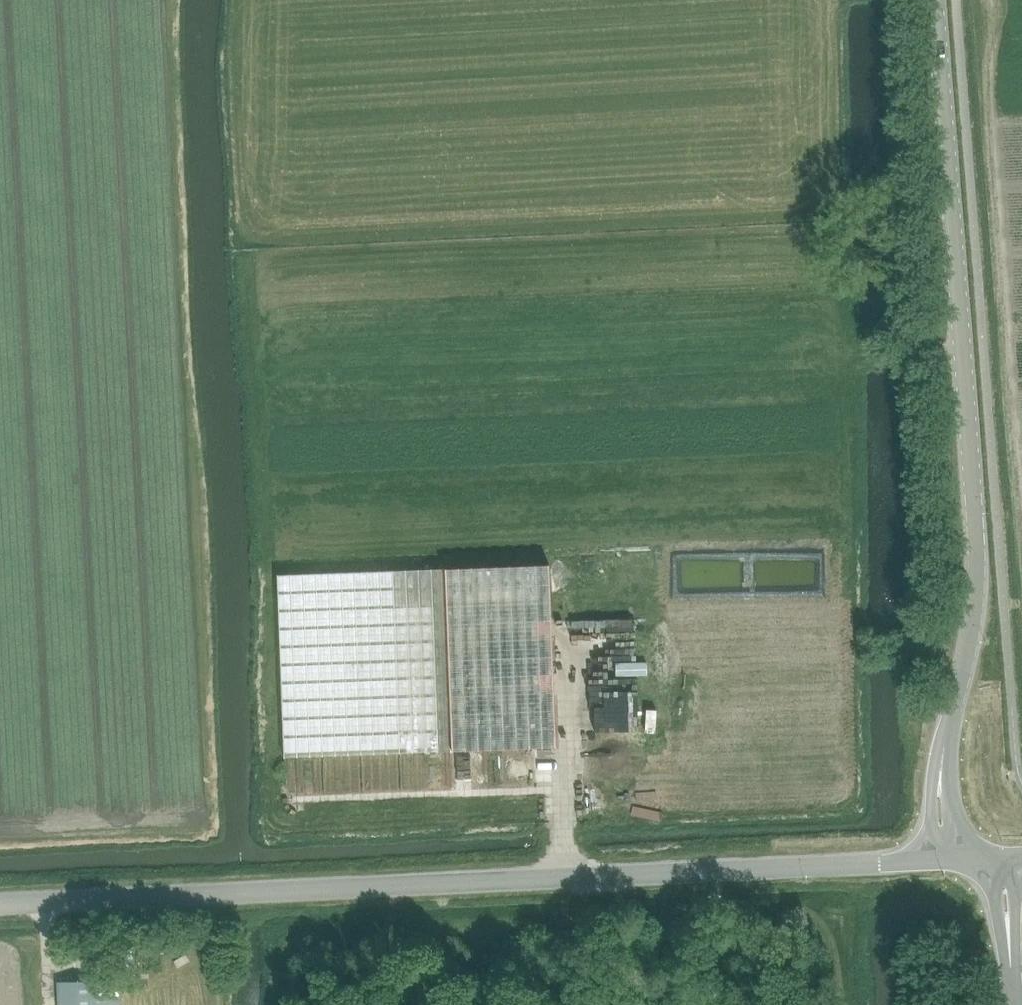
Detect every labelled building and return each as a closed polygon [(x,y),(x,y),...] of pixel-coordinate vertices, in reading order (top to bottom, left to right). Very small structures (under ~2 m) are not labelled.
[(556,746),(550,565),(278,575),(285,756),(556,746)] [(635,679),(638,639),(588,634),(584,674),(635,679)] [(60,1004),(120,1004),(119,980),(59,982),(60,1004)]
